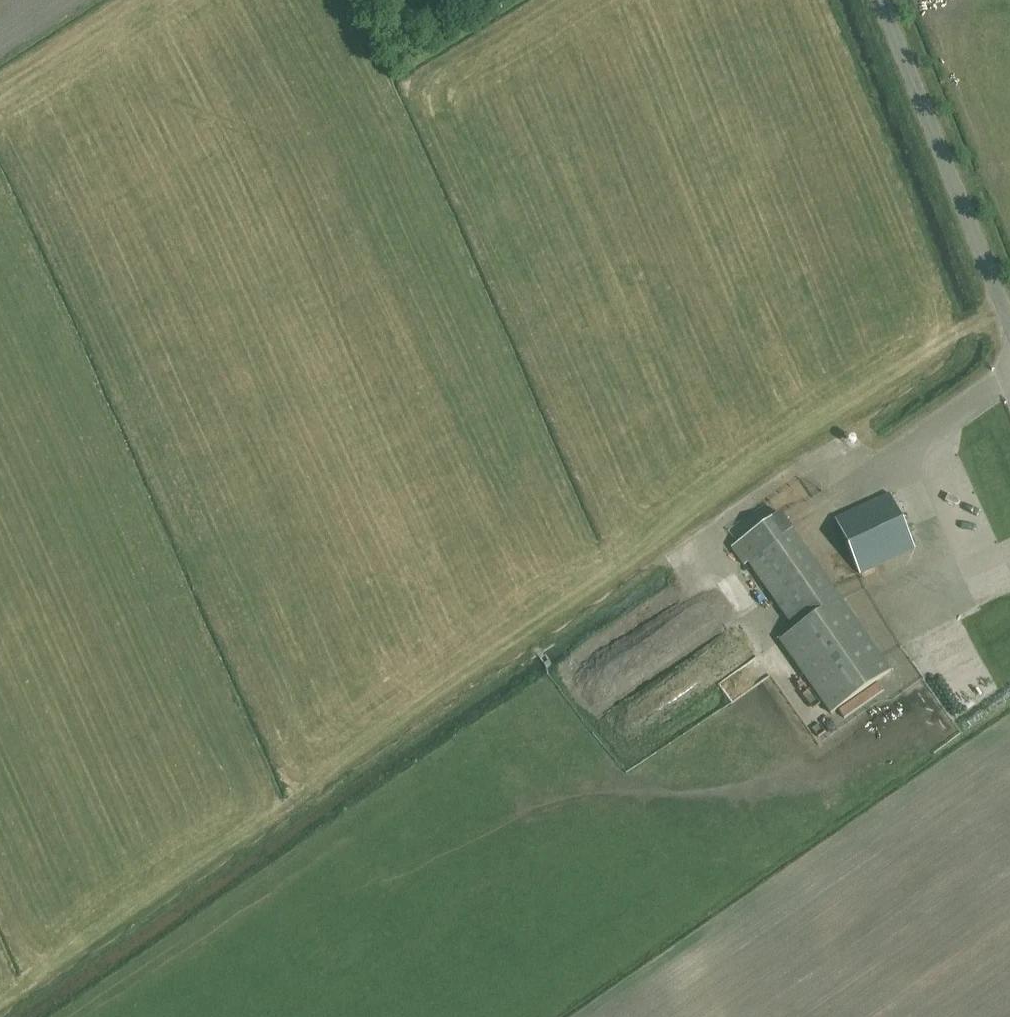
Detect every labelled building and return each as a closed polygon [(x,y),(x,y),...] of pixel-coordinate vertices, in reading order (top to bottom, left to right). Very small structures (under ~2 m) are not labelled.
[(859,572),(914,548),(891,495),(836,519),(859,572)] [(892,671),(792,530),(781,513),(731,548),(743,565),(748,561),(796,629),(780,640),(832,713),(892,671)] [(588,670),(604,695),(705,629),(716,638),(708,648),(668,674),(685,701),(720,679),(734,701),(771,678),(760,660),(727,681),(754,646),(743,628),(735,634),(729,624),(718,616),(724,608),(712,590),(707,586),(696,570),(691,566),(685,573),(702,599),(687,588),(653,610),(665,620),(588,670)] [(740,571),(723,581),(744,616),(771,600),(756,575),(746,581),(740,571)]
